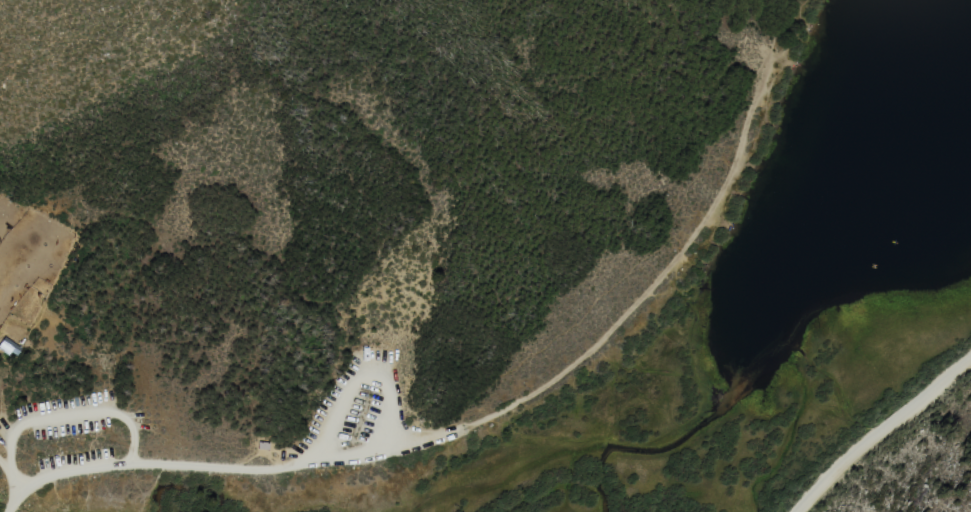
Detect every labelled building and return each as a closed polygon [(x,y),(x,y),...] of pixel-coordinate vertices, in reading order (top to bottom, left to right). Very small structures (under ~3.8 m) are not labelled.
[(6,355),(0,351),(0,340),(2,337),(19,347),(13,355),(8,352),(6,355)] [(257,441),(256,448),(267,450),(268,442),(257,441)]
